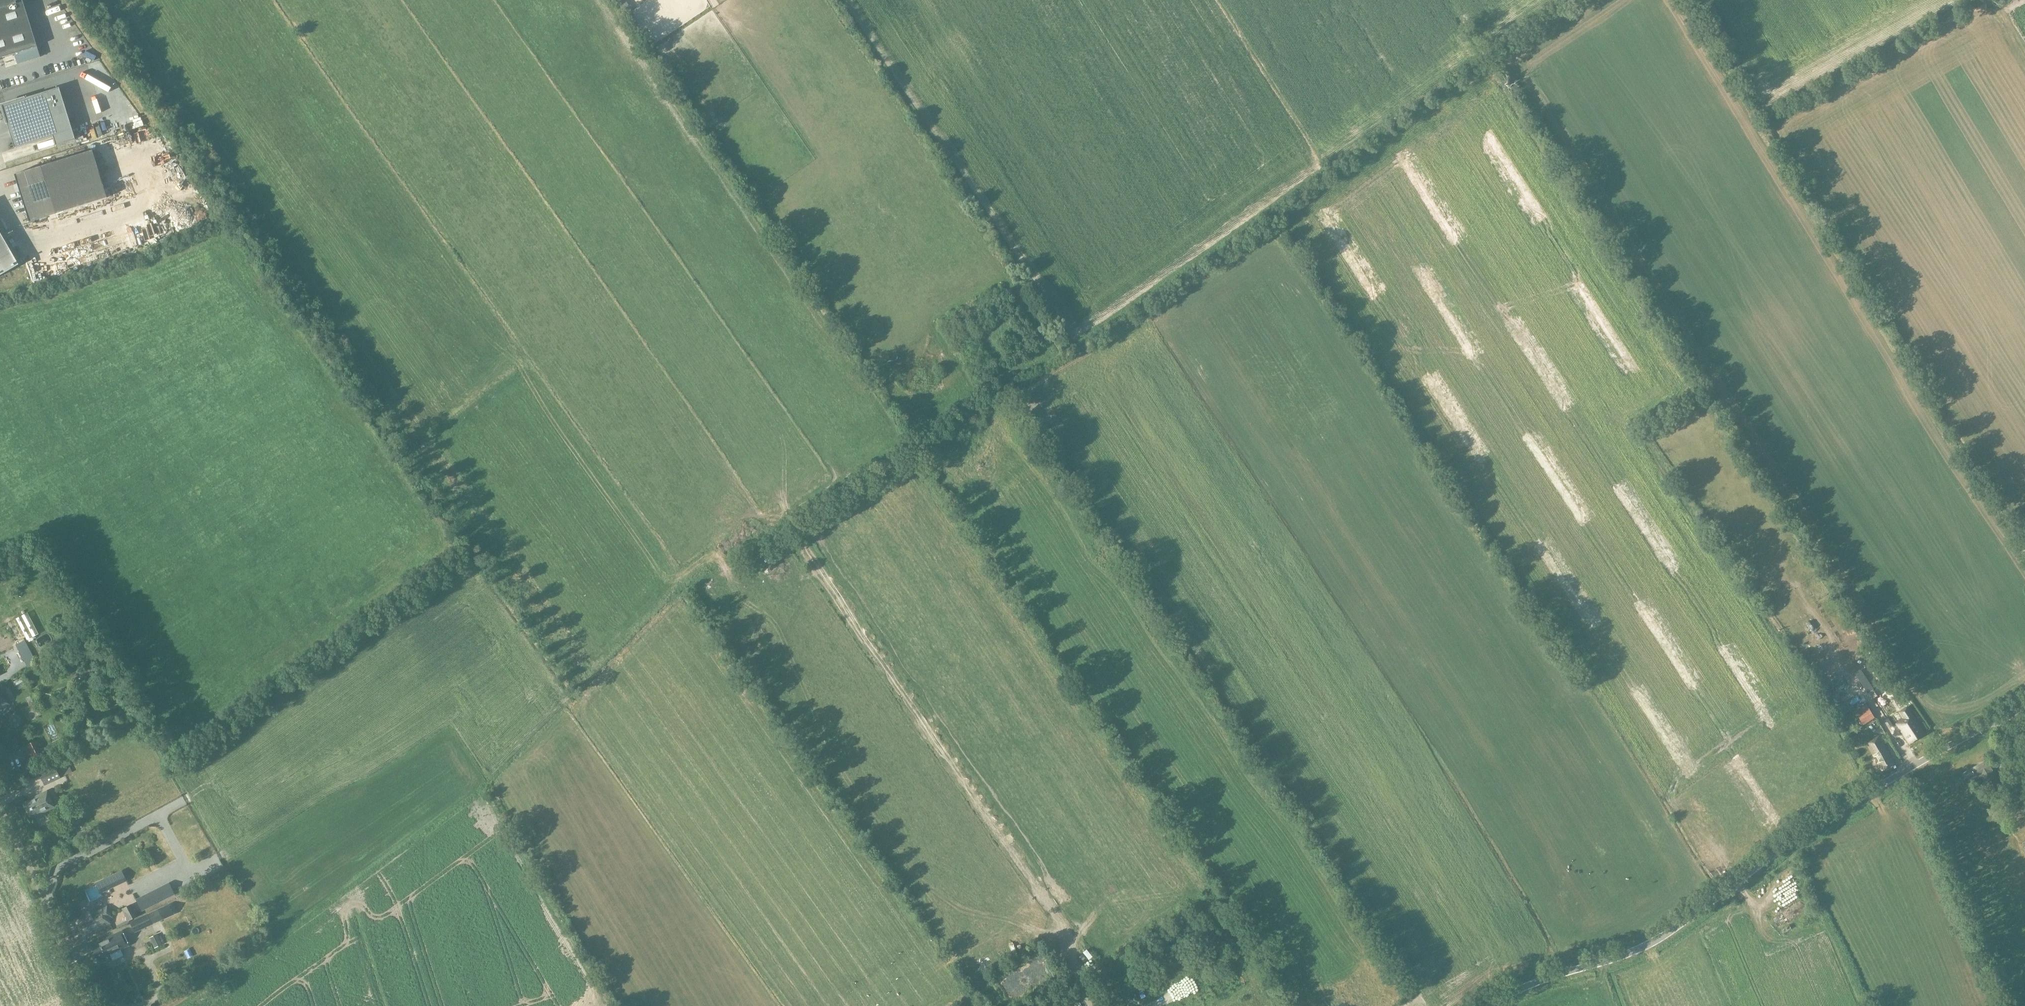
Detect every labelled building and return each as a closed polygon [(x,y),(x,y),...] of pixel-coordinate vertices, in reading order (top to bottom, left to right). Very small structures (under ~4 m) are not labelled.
[(13,55),(16,65),(39,58),(21,1),(15,3),(14,0),(0,0),(0,59),(13,55)] [(75,140),(59,88),(1,106),(14,148),(53,136),(56,146),(75,140)] [(92,98),(77,102),(79,112),(95,108),(92,98)] [(86,128),(89,138),(95,136),(92,127),(86,128)] [(92,150),(14,174),(29,222),(107,198),(92,150)] [(111,179),(115,185),(120,182),(116,176),(111,179)] [(120,211),(121,202),(107,202),(107,211),(120,211)] [(19,265),(0,233),(0,276),(19,265)] [(88,243),(47,251),(49,260),(90,253),(88,243)] [(26,258),(34,254),(30,248),(23,252),(26,258)] [(15,646),(27,668),(36,663),(25,641),(15,646)] [(4,657),(9,666),(13,664),(8,654),(4,657)] [(9,704),(1,690),(0,691),(0,709),(9,704)] [(1874,717),(1866,704),(1854,711),(1863,724),(1874,717)] [(1925,734),(1911,714),(1907,706),(1898,713),(1903,719),(1897,724),(1910,744),(1925,734)] [(1851,726),(1846,718),(1840,721),(1845,730),(1851,726)] [(1882,771),(1894,764),(1878,736),(1866,743),(1882,771)] [(26,744),(35,764),(45,760),(42,755),(46,753),(38,738),(26,744)] [(1999,759),(2002,766),(2012,762),(2009,755),(1999,759)] [(44,784),(60,777),(72,772),(66,760),(63,761),(61,757),(55,760),(57,764),(55,766),(39,773),(44,784)] [(28,786),(38,782),(35,776),(25,780),(28,786)] [(30,820),(55,808),(47,791),(35,797),(36,799),(23,805),(30,820)] [(75,869),(65,873),(67,878),(77,874),(75,869)] [(1786,887),(1802,877),(1797,869),(1783,877),(1784,879),(1782,880),(1786,887)] [(103,879),(108,889),(127,881),(122,871),(103,879)] [(1775,902),(1779,909),(1798,896),(1793,890),(1775,902)] [(1795,916),(1812,904),(1805,895),(1788,908),(1795,916)] [(85,934),(110,923),(103,909),(97,911),(93,903),(84,907),(88,916),(79,920),(85,934)] [(121,909),(128,921),(137,916),(137,915),(144,912),(140,904),(133,908),(131,904),(121,909)] [(174,915),(169,905),(158,910),(129,922),(134,933),(162,920),(174,915)] [(111,959),(109,955),(129,945),(123,931),(91,946),(98,960),(101,959),(103,963),(111,959)] [(90,945),(98,942),(96,935),(87,938),(90,945)] [(162,945),(157,935),(150,938),(155,948),(162,945)] [(1134,1002),(1154,991),(1150,984),(1130,995),(1134,1002)] [(1066,1004),(1067,1005),(1087,1005),(1081,995),(1066,1004)]
